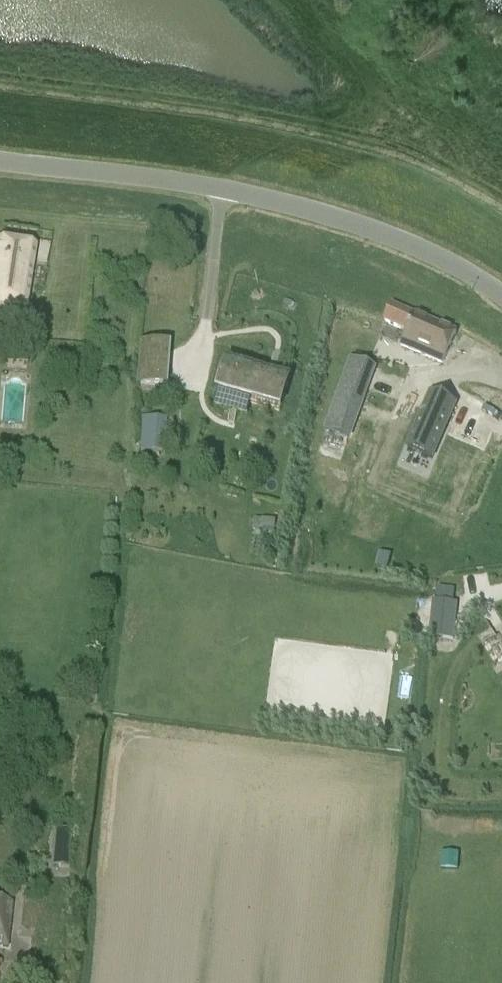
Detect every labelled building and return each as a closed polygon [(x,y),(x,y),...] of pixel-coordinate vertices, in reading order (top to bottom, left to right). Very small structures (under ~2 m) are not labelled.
[(25,310),(35,247),(0,241),(0,307),(25,310)] [(393,305),(379,337),(444,364),(457,332),(393,305)] [(166,346),(143,344),(140,385),(163,386),(166,346)] [(227,363),(221,383),(236,387),(234,395),(281,409),(289,381),(227,363)] [(343,382),(326,430),(349,438),(366,390),(343,382)] [(431,394),(409,449),(433,460),(441,441),(445,431),(456,404),(431,394)] [(143,449),(155,450),(156,432),(167,433),(168,418),(145,416),(143,449)] [(276,529),(276,518),(257,517),(256,528),(276,529)] [(433,602),(432,614),(440,614),(438,638),(450,639),(454,640),(454,637),(457,604),(433,602)] [(54,864),(65,865),(67,829),(56,829),(54,864)] [(8,949),(12,903),(0,902),(0,949),(8,949)]
